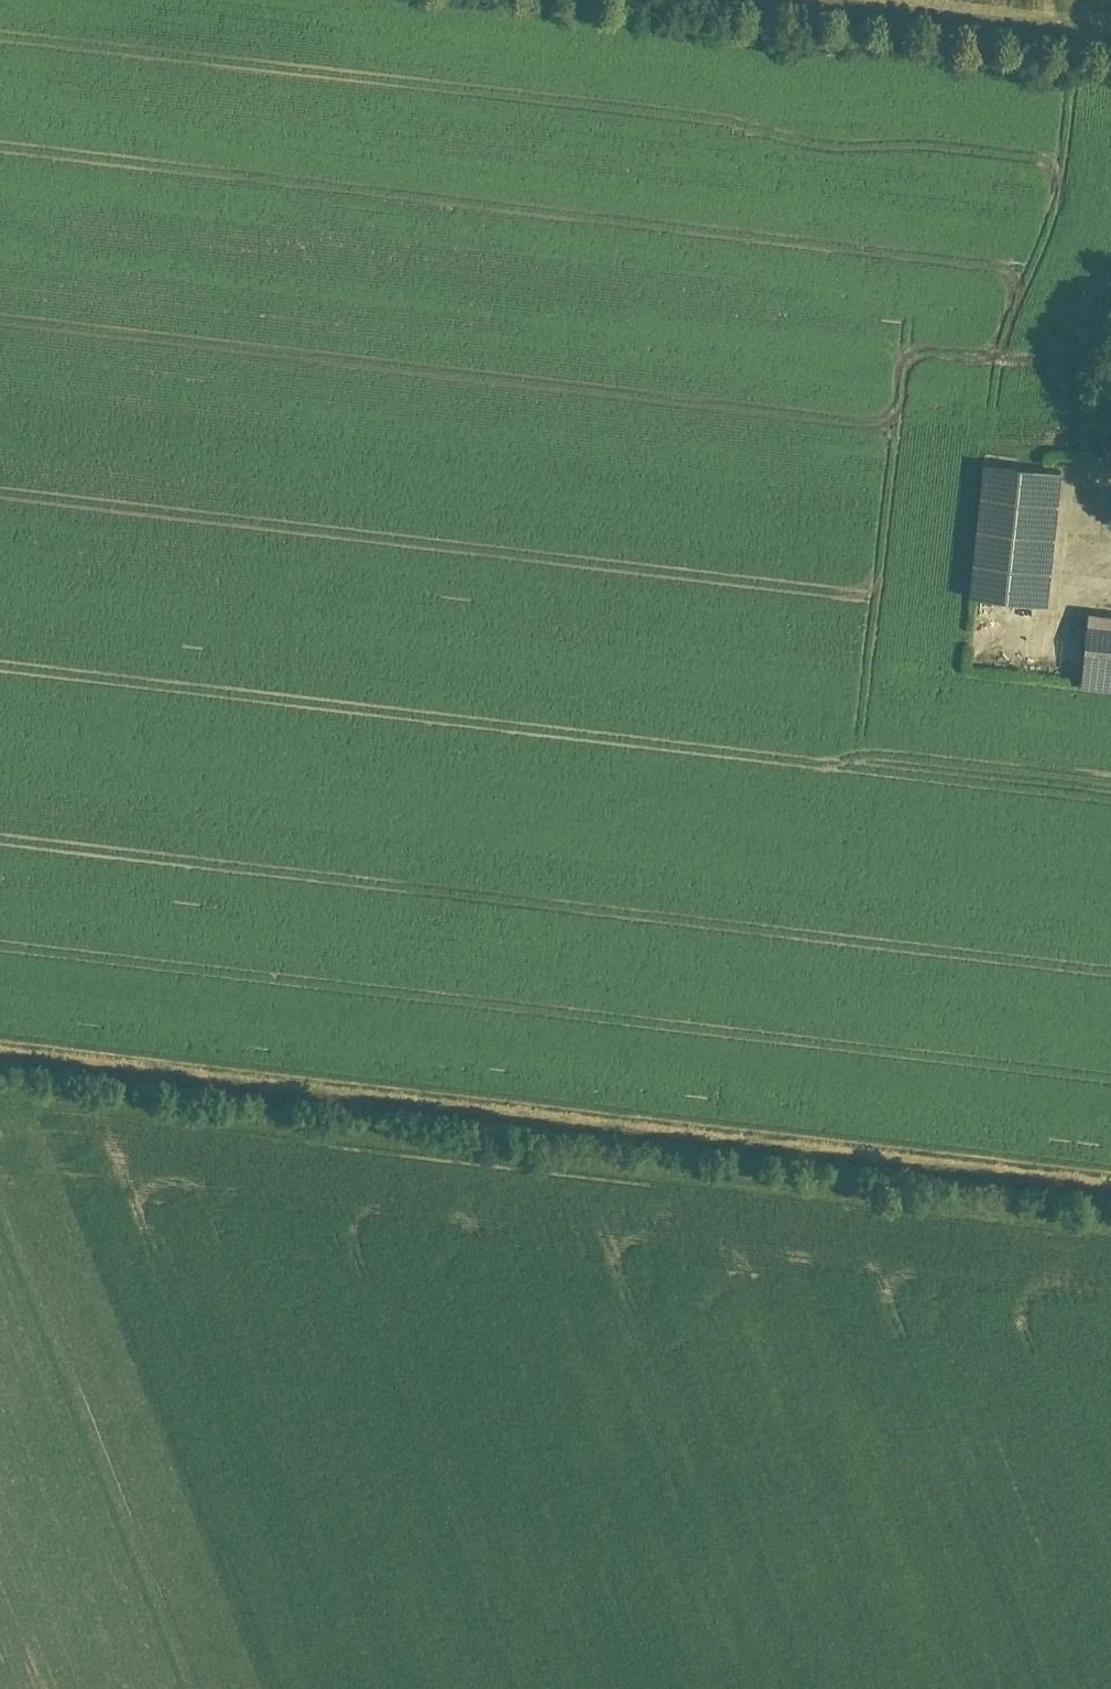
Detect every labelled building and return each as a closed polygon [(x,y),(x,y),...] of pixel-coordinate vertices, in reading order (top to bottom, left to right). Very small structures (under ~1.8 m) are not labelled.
[(988,459),(972,595),(1044,604),(1060,468),(988,459)] [(1079,687),(1110,692),(1110,611),(1090,609),(1079,687)]
